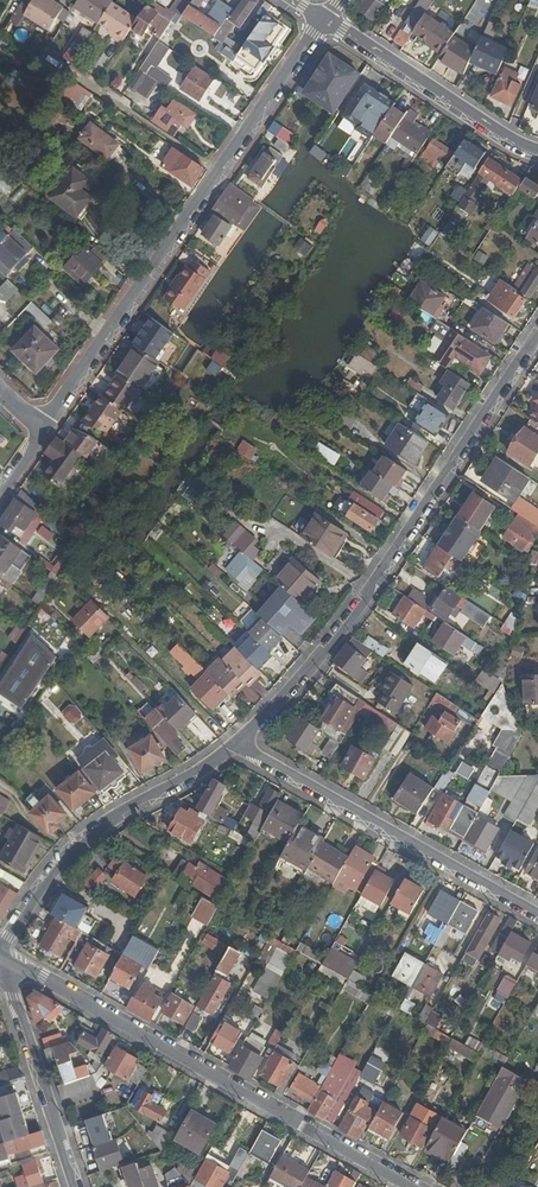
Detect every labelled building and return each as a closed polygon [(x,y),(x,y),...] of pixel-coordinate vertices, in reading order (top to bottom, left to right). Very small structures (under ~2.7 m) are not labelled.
[(17,10),(50,31),(64,9),(53,2),(55,0),(23,0),(17,10)] [(110,0),(82,0),(76,9),(98,23),(112,1),(110,0)] [(181,0),(176,0),(169,11),(175,15),(180,18),(181,16),(188,6),(189,5),(181,0)] [(198,0),(192,9),(206,18),(212,9),(198,0)] [(228,16),(218,30),(222,33),(224,31),(227,34),(233,25),(239,29),(257,4),(252,0),(244,0),(231,18),(228,16)] [(382,8),(372,0),(366,0),(359,10),(374,21),(382,8)] [(427,0),(422,0),(405,25),(413,31),(432,3),(427,0)] [(530,0),(526,10),(537,12),(537,2),(530,0)] [(188,6),(181,16),(213,37),(218,30),(228,16),(231,12),(217,2),(212,9),(206,18),(192,9),(188,6)] [(265,2),(257,13),(264,18),(265,16),(271,7),(265,2)] [(116,35),(113,40),(121,45),(137,20),(112,4),(99,24),(116,35)] [(157,26),(154,31),(161,36),(175,15),(169,11),(164,8),(161,12),(150,4),(136,25),(145,31),(151,22),(157,26)] [(480,25),(484,8),(472,5),(468,22),(480,25)] [(265,16),(264,18),(238,55),(258,68),(285,30),(265,16)] [(431,20),(425,16),(412,35),(417,39),(431,20)] [(454,36),(431,20),(417,39),(425,45),(424,47),(440,58),(454,36)] [(488,24),(474,53),(470,63),(497,76),(508,51),(492,43),(498,29),(488,24)] [(404,27),(398,37),(406,42),(412,32),(404,27)] [(90,35),(83,30),(80,36),(86,40),(90,35)] [(218,30),(213,37),(221,43),(226,36),(222,33),(218,30)] [(454,39),(440,59),(464,76),(469,66),(470,63),(474,53),(454,39)] [(69,52),(76,56),(84,43),(77,40),(69,52)] [(9,46),(0,41),(0,63),(9,46)] [(157,43),(139,71),(158,83),(167,89),(172,81),(151,67),(163,47),(157,43)] [(95,66),(101,70),(110,56),(104,53),(95,66)] [(236,57),(256,71),(258,68),(238,55),(236,57)] [(470,63),(469,66),(495,80),(497,76),(470,63)] [(535,64),(530,76),(530,77),(537,80),(537,77),(537,66),(535,64)] [(351,78),(334,66),(317,91),(335,102),(351,78)] [(181,80),(186,83),(181,90),(199,102),(213,82),(194,70),(191,75),(186,72),(181,80)] [(129,87),(148,100),(158,83),(139,71),(129,87)] [(511,107),(509,106),(502,120),(509,125),(530,77),(530,76),(524,73),(518,85),(520,86),(522,87),(517,98),(512,108),(511,107)] [(503,78),(494,99),(509,106),(511,107),(512,108),(517,98),(522,87),(520,86),(518,85),(503,78)] [(89,94),(70,82),(58,98),(67,105),(75,110),(85,96),(92,101),(94,97),(89,94)] [(387,104),(363,88),(348,109),(372,125),(387,104)] [(58,98),(42,120),(51,127),(67,105),(58,98)] [(96,103),(92,101),(86,109),(90,112),(96,103)] [(169,109),(163,105),(153,118),(152,121),(174,136),(176,133),(183,123),(188,126),(194,116),(173,103),(169,109)] [(405,118),(393,110),(373,140),(385,148),(392,137),(404,120),(405,118)] [(405,118),(404,120),(413,125),(416,121),(407,115),(405,118)] [(116,145),(91,127),(93,124),(87,120),(74,137),(105,160),(116,145)] [(413,125),(404,120),(392,137),(417,154),(430,135),(418,127),(415,131),(414,131),(411,128),(413,125)] [(292,136),(281,127),(274,136),(281,141),(285,145),(292,136)] [(464,143),(453,136),(444,148),(454,154),(455,156),(464,143)] [(455,156),(446,170),(459,179),(468,165),(475,170),(485,154),(465,140),(464,143),(455,156)] [(281,141),(275,148),(285,155),(289,148),(287,146),(285,145),(281,141)] [(443,158),(449,162),(454,154),(444,148),(434,141),(422,159),(435,168),(443,158)] [(250,178),(263,187),(281,160),(283,158),(270,148),(250,178)] [(176,150),(164,167),(198,190),(210,173),(176,150)] [(481,177),(462,205),(440,238),(446,243),(466,213),(472,216),(482,201),(479,198),(490,181),(513,197),(517,190),(523,182),(489,159),(479,175),(481,177)] [(348,160),(333,182),(340,187),(355,166),(348,160)] [(76,165),(50,198),(75,217),(90,196),(86,193),(96,180),(76,165)] [(0,179),(10,188),(17,181),(7,171),(6,172),(0,179)] [(358,190),(372,199),(373,197),(377,190),(372,186),(375,182),(367,177),(360,187),(358,190)] [(11,190),(10,188),(0,179),(0,193),(4,197),(11,190)] [(527,179),(521,190),(535,200),(537,196),(537,186),(527,179)] [(205,235),(219,245),(225,236),(231,227),(225,222),(227,220),(234,224),(237,227),(252,204),(255,200),(254,199),(232,183),(226,190),(227,191),(212,214),(216,218),(205,235)] [(468,193),(459,187),(451,198),(460,205),(468,193)] [(386,203),(385,205),(381,211),(386,214),(390,209),(391,207),(386,203)] [(253,214),(252,204),(237,227),(235,229),(237,231),(240,233),(253,214)] [(322,217),(316,231),(325,235),(331,221),(322,217)] [(234,224),(231,227),(225,236),(229,239),(235,229),(237,227),(234,224)] [(421,239),(431,246),(441,232),(432,225),(421,239)] [(529,239),(537,245),(537,226),(529,239)] [(9,236),(3,229),(0,232),(0,244),(9,236)] [(86,244),(83,247),(102,264),(105,261),(86,244)] [(65,267),(83,285),(102,264),(83,247),(81,245),(74,251),(77,254),(65,267)] [(488,259),(478,252),(473,261),(482,267),(488,259)] [(208,274),(192,262),(164,300),(182,312),(208,274)] [(537,287),(537,271),(531,267),(516,289),(530,298),(537,287)] [(4,301),(17,288),(7,279),(6,279),(0,286),(0,301),(4,301)] [(445,298),(423,283),(409,303),(432,318),(438,308),(445,298)] [(526,301),(515,293),(516,291),(503,283),(493,299),(505,308),(503,311),(514,318),(526,301)] [(46,326),(49,327),(54,323),(32,302),(26,308),(46,326)] [(442,311),(438,308),(432,318),(436,320),(442,311)] [(473,329),(495,343),(502,332),(507,325),(485,310),(473,329)] [(512,328),(507,325),(502,332),(506,335),(512,328)] [(57,349),(34,327),(12,350),(35,373),(57,349)] [(146,327),(134,345),(136,346),(156,360),(169,342),(146,327)] [(493,357),(453,331),(432,361),(447,370),(455,360),(480,376),(493,357)] [(429,351),(437,354),(443,338),(435,336),(429,351)] [(156,360),(136,346),(116,374),(121,377),(140,389),(141,390),(160,363),(156,360)] [(376,354),(365,346),(359,355),(368,361),(370,362),(376,354)] [(226,366),(233,356),(221,348),(214,358),(226,366)] [(368,361),(359,355),(339,385),(347,390),(368,361)] [(439,400),(454,410),(470,385),(450,372),(441,385),(446,389),(439,400)] [(140,389),(121,377),(107,397),(123,409),(125,410),(140,389)] [(412,379),(407,386),(419,394),(424,387),(412,379)] [(107,397),(103,395),(83,422),(107,432),(123,409),(107,397)] [(536,406),(527,419),(537,426),(537,396),(533,403),(536,406)] [(449,417),(429,403),(415,423),(423,428),(436,437),(449,417)] [(507,455),(527,469),(537,453),(537,428),(530,423),(507,455)] [(388,449),(415,467),(430,443),(403,426),(388,449)] [(98,441),(74,428),(65,442),(72,447),(83,455),(84,455),(87,457),(98,441)] [(253,459),(260,449),(244,439),(238,450),(253,459)] [(47,476),(62,487),(84,455),(83,455),(72,447),(71,448),(58,440),(48,455),(56,461),(47,476)] [(320,441),(314,452),(337,465),(344,454),(320,441)] [(406,471),(387,458),(376,475),(392,486),(395,488),(399,481),(406,471)] [(213,460),(204,473),(212,478),(220,466),(213,460)] [(491,474),(492,475),(486,484),(513,502),(528,480),(499,461),(494,469),(491,474)] [(494,469),(492,468),(482,482),(486,484),(492,475),(491,474),(494,469)] [(376,475),(373,473),(362,488),(382,501),(386,496),(392,486),(376,475)] [(403,484),(399,481),(395,488),(399,490),(403,484)] [(24,492),(1,524),(11,531),(16,524),(22,529),(25,525),(28,528),(35,518),(41,509),(24,492)] [(385,512),(356,492),(342,512),(372,532),(385,512)] [(390,500),(386,496),(382,501),(387,504),(390,500)] [(495,510),(475,497),(459,519),(480,533),(495,510)] [(518,501),(511,511),(519,516),(525,520),(532,509),(537,514),(537,507),(531,502),(527,507),(518,501)] [(50,528),(64,542),(65,541),(72,547),(75,542),(61,529),(58,526),(41,509),(35,518),(47,531),(50,528)] [(525,520),(537,529),(537,514),(532,509),(525,520)] [(514,522),(535,536),(537,531),(537,529),(525,520),(519,516),(514,522)] [(318,517),(303,539),(332,558),(346,536),(318,517)] [(457,518),(437,547),(439,549),(453,558),(460,563),(480,533),(459,519),(457,518)] [(531,545),(530,543),(535,536),(514,522),(502,539),(523,553),(525,549),(527,550),(531,545)] [(22,529),(16,524),(11,531),(17,535),(22,529)] [(244,532),(238,527),(227,539),(235,546),(244,532)] [(258,544),(244,532),(235,546),(237,548),(241,551),(253,562),(260,555),(253,549),(258,544)] [(4,582),(10,586),(31,557),(4,537),(0,542),(0,579),(4,582)] [(75,542),(72,547),(54,573),(56,575),(62,579),(65,574),(82,549),(75,542)] [(453,565),(450,563),(453,558),(439,549),(433,557),(437,560),(428,572),(439,579),(445,570),(448,572),(453,565)] [(249,572),(257,578),(263,571),(253,562),(241,551),(227,568),(241,581),(249,572)] [(531,552),(528,565),(534,569),(535,564),(537,556),(537,555),(537,554),(531,552)] [(276,580),(304,604),(314,593),(309,589),(317,580),(294,560),(276,580)] [(248,588),(257,578),(249,572),(241,581),(248,588)] [(61,580),(67,586),(72,581),(65,574),(62,579),(61,580)] [(56,575),(50,585),(56,589),(61,580),(62,579),(56,575)] [(321,584),(317,580),(309,589),(314,593),(321,584)] [(4,582),(0,587),(9,593),(13,588),(10,586),(4,582)] [(207,583),(202,587),(208,592),(212,588),(207,583)] [(46,584),(35,601),(43,607),(55,590),(46,584)] [(13,588),(9,593),(17,599),(21,594),(13,588)] [(302,635),(317,618),(283,588),(264,610),(286,629),(290,624),(302,635)] [(214,589),(209,594),(214,598),(219,594),(214,589)] [(528,589),(526,598),(534,598),(537,598),(537,589),(528,589)] [(445,623),(458,606),(468,613),(475,619),(479,613),(470,607),(447,591),(442,598),(434,593),(424,608),(445,623)] [(21,594),(17,599),(39,614),(42,609),(21,594)] [(417,632),(425,637),(437,619),(405,598),(393,615),(413,629),(423,616),(426,618),(417,632)] [(75,623),(90,638),(110,618),(95,603),(75,623)] [(269,652),(283,638),(280,636),(258,616),(252,610),(239,624),(253,637),(269,652)] [(258,616),(280,636),(286,629),(264,610),(258,616)] [(515,636),(519,621),(507,615),(504,628),(515,636)] [(464,643),(479,654),(482,649),(445,624),(439,633),(436,630),(432,636),(436,639),(434,643),(455,657),(464,643)] [(16,627),(8,639),(18,646),(26,634),(16,627)] [(27,709),(63,654),(32,633),(0,680),(0,692),(27,709)] [(253,637),(240,652),(258,670),(272,655),(269,652),(253,637)] [(363,645),(353,639),(334,662),(361,684),(367,676),(359,669),(373,652),(363,645)] [(368,639),(363,645),(373,652),(382,659),(387,652),(368,639)] [(97,645),(85,655),(93,664),(105,654),(104,653),(97,645)] [(408,665),(436,683),(448,665),(420,646),(408,665)] [(513,646),(511,657),(521,660),(523,649),(513,646)] [(237,649),(223,663),(245,685),(248,687),(261,674),(258,670),(240,652),(237,649)] [(213,709),(228,694),(208,674),(208,673),(202,668),(186,652),(178,659),(200,682),(193,689),(213,709)] [(4,653),(0,659),(0,670),(1,671),(10,657),(4,653)] [(208,673),(208,674),(228,694),(233,698),(245,685),(223,663),(221,660),(208,673)] [(482,672),(475,683),(487,692),(494,697),(501,686),(505,671),(507,666),(499,661),(494,680),(482,672)] [(383,692),(376,701),(395,714),(413,687),(389,672),(379,689),(383,692)] [(264,677),(261,674),(248,687),(251,690),(264,677)] [(523,678),(524,721),(537,721),(537,677),(523,678)] [(248,687),(245,685),(233,698),(235,701),(248,687)] [(336,696),(339,698),(322,722),(345,738),(366,705),(336,685),(331,693),(336,696)] [(494,697),(487,692),(483,699),(489,704),(492,700),(494,697)] [(437,695),(432,702),(473,729),(478,722),(437,695)] [(339,698),(336,696),(319,720),(322,722),(339,698)] [(180,697),(161,714),(171,726),(179,734),(199,717),(180,697)] [(148,700),(145,703),(168,729),(171,726),(161,714),(148,700)] [(492,700),(480,718),(502,730),(518,738),(517,733),(509,709),(492,700)] [(71,703),(62,714),(75,726),(85,714),(71,703)] [(145,703),(136,711),(157,734),(177,756),(184,750),(176,741),(177,739),(168,729),(145,703)] [(460,724),(445,715),(440,723),(454,733),(460,724)] [(315,746),(311,743),(319,731),(301,719),(287,741),(309,755),(315,746)] [(426,730),(447,744),(454,733),(440,723),(433,719),(426,730)] [(398,726),(384,748),(397,756),(411,735),(410,735),(398,726)] [(497,751),(476,787),(489,794),(491,790),(497,779),(519,740),(518,738),(502,730),(492,748),(497,751)] [(77,758),(103,739),(97,731),(69,752),(83,770),(85,768),(77,758)] [(163,762),(165,761),(152,737),(147,739),(145,736),(128,745),(144,774),(157,766),(158,768),(161,768),(163,767),(164,765),(163,762)] [(332,740),(323,755),(330,760),(341,745),(332,740)] [(375,761),(354,748),(341,768),(363,781),(375,761)] [(123,774),(107,754),(85,771),(88,773),(102,789),(102,790),(123,774)] [(463,760),(458,774),(471,779),(476,764),(463,760)] [(447,770),(443,767),(430,787),(434,790),(447,770)] [(102,789),(88,773),(82,778),(96,795),(102,789)] [(60,791),(75,811),(96,795),(82,778),(80,774),(73,780),(71,778),(67,781),(69,783),(60,791)] [(227,777),(222,785),(226,787),(227,788),(239,794),(244,787),(227,777)] [(503,820),(514,826),(516,823),(537,783),(537,777),(497,779),(491,790),(513,803),(503,820)] [(412,778),(397,802),(417,816),(423,807),(433,791),(412,778)] [(237,829),(242,821),(215,806),(226,787),(222,785),(214,781),(198,810),(222,823),(221,825),(222,825),(230,830),(235,833),(237,829)] [(516,823),(528,830),(537,811),(537,783),(516,823)] [(447,794),(429,823),(450,835),(452,832),(464,839),(475,819),(479,811),(486,798),(489,794),(476,787),(472,795),(474,796),(467,805),(447,794)] [(259,811),(251,807),(244,818),(259,826),(255,833),(260,836),(264,829),(270,818),(268,817),(279,797),(270,792),(259,811)] [(2,817),(5,812),(11,803),(0,797),(0,816),(2,817)] [(29,802),(37,810),(32,815),(49,833),(50,832),(54,833),(59,829),(58,825),(67,817),(51,798),(42,806),(34,797),(29,802)] [(492,802),(486,798),(479,811),(485,815),(492,802)] [(279,803),(270,818),(264,829),(265,830),(280,838),(289,844),(299,826),(304,818),(279,803)] [(191,846),(208,817),(194,810),(189,819),(181,814),(173,827),(171,826),(168,831),(171,833),(170,834),(191,846)] [(497,831),(475,819),(464,839),(486,852),(497,831)] [(230,830),(222,825),(218,832),(226,836),(230,830)] [(299,826),(289,844),(282,857),(308,872),(309,869),(323,845),(306,836),(309,831),(299,826)] [(26,857),(29,859),(41,839),(20,827),(17,834),(10,831),(6,837),(12,841),(2,860),(18,870),(26,857)] [(265,830),(262,835),(276,844),(280,838),(265,830)] [(255,833),(250,831),(245,839),(255,844),(260,836),(255,833)] [(309,831),(306,836),(323,845),(324,844),(325,841),(309,831)] [(452,832),(450,835),(462,843),(464,839),(452,832)] [(536,848),(510,834),(496,859),(502,862),(500,866),(508,871),(510,867),(522,874),(536,848)] [(464,839),(462,843),(484,856),(486,852),(464,839)] [(123,843),(119,852),(146,867),(150,859),(123,843)] [(324,844),(323,845),(309,869),(335,884),(349,860),(332,851),(333,849),(324,844)] [(333,849),(332,851),(349,860),(350,859),(333,849)] [(350,859),(349,860),(335,884),(333,887),(346,895),(351,887),(363,894),(378,868),(372,864),(373,861),(355,850),(350,859)] [(525,875),(537,883),(537,853),(525,875)] [(282,857),(279,862),(305,877),(308,872),(282,857)] [(214,899),(225,880),(216,875),(213,880),(205,875),(208,870),(199,865),(196,870),(181,861),(171,877),(190,889),(192,885),(202,891),(208,895),(214,899)] [(148,879),(125,865),(113,883),(136,898),(148,879)] [(386,873),(378,868),(363,894),(363,895),(380,905),(382,906),(395,885),(383,877),(386,873)] [(216,875),(208,870),(205,875),(213,880),(216,875)] [(0,873),(0,922),(24,884),(1,871),(0,873)] [(106,879),(99,871),(84,886),(91,893),(106,879)] [(424,892),(405,881),(391,905),(410,916),(424,892)] [(189,896),(182,892),(173,908),(180,911),(189,896)] [(63,894),(50,916),(56,919),(76,930),(89,909),(63,894)] [(442,923),(437,932),(441,934),(445,937),(451,928),(465,936),(477,915),(458,904),(440,894),(429,915),(442,923)] [(363,895),(357,904),(374,914),(380,905),(363,895)] [(203,899),(193,917),(208,926),(218,908),(203,899)] [(331,914),(329,926),(340,927),(342,915),(331,914)] [(499,921),(488,914),(461,961),(472,968),(499,921)] [(58,957),(68,939),(76,943),(81,934),(76,930),(56,919),(41,948),(58,957)] [(510,920),(492,951),(499,955),(511,935),(517,924),(510,920)] [(436,942),(441,934),(427,926),(423,934),(429,938),(436,942)] [(96,929),(94,934),(101,939),(104,933),(96,929)] [(81,934),(76,943),(66,959),(97,977),(109,957),(88,945),(92,939),(81,934)] [(131,943),(115,934),(107,948),(112,951),(123,957),(129,947),(131,943)] [(208,934),(203,943),(225,957),(230,948),(231,947),(208,934)] [(530,946),(511,935),(499,955),(498,956),(508,962),(511,958),(520,964),(530,946)] [(268,966),(253,991),(269,1000),(296,952),(270,937),(266,945),(276,951),(268,966)] [(429,938),(426,943),(434,947),(436,942),(429,938)] [(92,939),(88,945),(109,957),(112,951),(107,948),(92,939)] [(241,948),(233,943),(231,947),(230,948),(238,953),(241,948)] [(335,943),(326,959),(321,966),(322,967),(347,981),(353,972),(345,967),(349,959),(338,952),(341,946),(335,943)] [(300,944),(296,951),(321,966),(326,959),(300,944)] [(276,951),(266,945),(258,960),(268,966),(276,951)] [(129,947),(123,957),(110,979),(129,990),(141,968),(137,966),(143,955),(129,947)] [(230,948),(225,957),(216,972),(223,975),(226,977),(239,953),(238,953),(230,948)] [(533,954),(527,966),(537,972),(537,957),(533,954)] [(406,986),(401,996),(405,998),(409,1001),(415,992),(429,999),(441,978),(422,967),(405,957),(392,978),(406,986)] [(357,964),(349,959),(345,967),(353,972),(357,964)] [(311,975),(314,969),(309,966),(306,972),(311,975)] [(322,967),(319,972),(344,986),(347,981),(322,967)] [(228,986),(220,981),(223,975),(216,972),(214,976),(215,977),(198,1007),(212,1015),(228,986)] [(362,978),(353,972),(347,981),(357,987),(362,978)] [(514,974),(507,986),(513,990),(520,977),(514,974)] [(344,986),(342,990),(369,1004),(370,1002),(374,996),(373,996),(357,987),(347,981),(344,986)] [(157,990),(142,982),(126,1010),(149,1022),(161,1001),(154,996),(157,990)] [(389,987),(381,982),(373,996),(374,996),(382,1000),(389,987)] [(174,997),(172,997),(163,1013),(183,1024),(192,1008),(181,1001),(186,993),(178,989),(174,997)] [(34,992),(27,998),(35,1023),(44,1016),(49,1022),(60,1013),(55,1007),(57,1005),(34,992)] [(370,1002),(394,1016),(398,1010),(382,1000),(374,996),(370,1002)] [(227,1025),(237,1006),(233,1003),(222,1023),(224,1024),(212,1044),(230,1054),(241,1034),(227,1025)] [(255,1007),(248,1020),(255,1023),(262,1011),(255,1007)] [(432,1011),(424,1007),(417,1020),(424,1025),(432,1012),(432,1011)] [(443,1019),(432,1012),(424,1025),(427,1026),(436,1031),(443,1019)] [(199,1019),(192,1015),(184,1028),(191,1032),(199,1019)] [(78,1043),(78,1044),(98,1056),(101,1057),(113,1036),(102,1030),(99,1036),(80,1025),(72,1039),(78,1043)] [(427,1026),(423,1034),(448,1048),(453,1040),(450,1039),(436,1031),(427,1026)] [(276,1031),(267,1046),(275,1050),(283,1035),(276,1031)] [(60,1035),(41,1041),(44,1051),(63,1045),(60,1035)] [(263,1050),(246,1040),(230,1068),(250,1079),(261,1059),(258,1057),(263,1050)] [(453,1040),(448,1048),(474,1063),(479,1055),(476,1053),(453,1040)] [(49,1063),(57,1060),(65,1085),(86,1078),(90,1077),(87,1067),(74,1071),(69,1057),(79,1053),(70,1042),(63,1045),(44,1051),(49,1063)] [(476,1053),(479,1055),(502,1068),(507,1060),(481,1045),(476,1053)] [(123,1078),(129,1081),(137,1086),(146,1070),(136,1065),(138,1060),(116,1049),(109,1062),(104,1059),(96,1075),(100,1080),(107,1069),(123,1078)] [(298,1068),(273,1053),(260,1076),(278,1086),(274,1093),(282,1098),(298,1068)] [(101,1057),(98,1056),(91,1068),(96,1075),(104,1059),(101,1057)] [(382,1067),(370,1060),(359,1079),(372,1086),(382,1067)] [(328,1076),(333,1068),(324,1062),(319,1070),(328,1076)] [(529,1084),(503,1069),(478,1113),(503,1128),(529,1084)] [(86,1078),(89,1085),(93,1084),(98,1082),(100,1080),(96,1075),(90,1077),(86,1078)] [(310,1101),(319,1085),(299,1075),(291,1090),(296,1093),(294,1096),(301,1100),(302,1097),(310,1101)] [(65,1085),(57,1087),(61,1100),(95,1089),(93,1084),(89,1085),(86,1078),(65,1085)] [(343,1089),(327,1078),(322,1086),(308,1112),(324,1121),(343,1089)] [(528,1083),(529,1084),(537,1099),(537,1082),(528,1083)] [(361,1089),(355,1099),(368,1107),(374,1097),(361,1089)] [(154,1099),(140,1091),(131,1106),(160,1122),(166,1112),(157,1107),(161,1098),(156,1095),(154,1099)] [(5,1121),(22,1115),(14,1094),(0,1099),(0,1107),(5,1121)] [(537,1101),(527,1095),(521,1105),(532,1111),(537,1101)] [(368,1107),(355,1099),(338,1129),(357,1140),(362,1131),(373,1113),(367,1109),(368,1107)] [(382,1105),(377,1115),(367,1133),(376,1138),(379,1134),(388,1139),(401,1116),(382,1105)] [(377,1115),(373,1113),(362,1131),(367,1133),(377,1115)] [(6,1144),(29,1136),(22,1115),(5,1121),(0,1122),(6,1144)] [(204,1122),(192,1115),(179,1139),(191,1146),(190,1148),(198,1152),(214,1125),(206,1120),(204,1122)] [(468,1131),(443,1117),(425,1149),(434,1155),(435,1153),(450,1162),(454,1156),(468,1131)] [(133,1130),(130,1132),(150,1157),(161,1153),(154,1145),(152,1146),(138,1128),(139,1127),(132,1119),(127,1123),(133,1130)] [(423,1148),(432,1131),(411,1119),(401,1136),(423,1148)] [(151,1136),(149,1139),(154,1145),(161,1153),(162,1153),(170,1137),(156,1129),(151,1136)] [(45,1144),(41,1132),(29,1136),(6,1144),(3,1145),(7,1156),(20,1152),(20,1153),(45,1144)] [(277,1145),(259,1135),(243,1164),(248,1167),(253,1159),(266,1166),(277,1145)] [(101,1171),(122,1164),(122,1166),(135,1161),(133,1156),(121,1160),(115,1142),(94,1149),(101,1171)] [(10,1162),(7,1156),(3,1145),(0,1146),(0,1164),(10,1162)] [(177,1172),(189,1186),(190,1186),(192,1183),(193,1181),(205,1160),(197,1156),(191,1167),(182,1162),(177,1172)] [(450,1162),(446,1169),(451,1172),(459,1159),(454,1156),(450,1162)] [(280,1158),(269,1178),(286,1186),(301,1186),(303,1184),(309,1173),(280,1158)] [(208,1186),(230,1186),(235,1177),(207,1161),(196,1180),(208,1186)] [(16,1180),(18,1186),(35,1186),(42,1184),(40,1178),(35,1162),(23,1166),(26,1176),(16,1180)] [(248,1167),(243,1164),(236,1177),(243,1181),(250,1168),(248,1167)] [(125,1169),(131,1186),(156,1186),(153,1177),(145,1180),(143,1173),(140,1174),(136,1165),(125,1169)] [(169,1185),(169,1186),(189,1186),(177,1172),(174,1169),(170,1172),(178,1182),(169,1185)] [(333,1172),(325,1186),(353,1186),(359,1175),(352,1171),(347,1179),(333,1172)] [(54,1173),(40,1178),(42,1184),(57,1180),(54,1173)] [(473,1186),(495,1186),(497,1184),(480,1175),(473,1186)]
